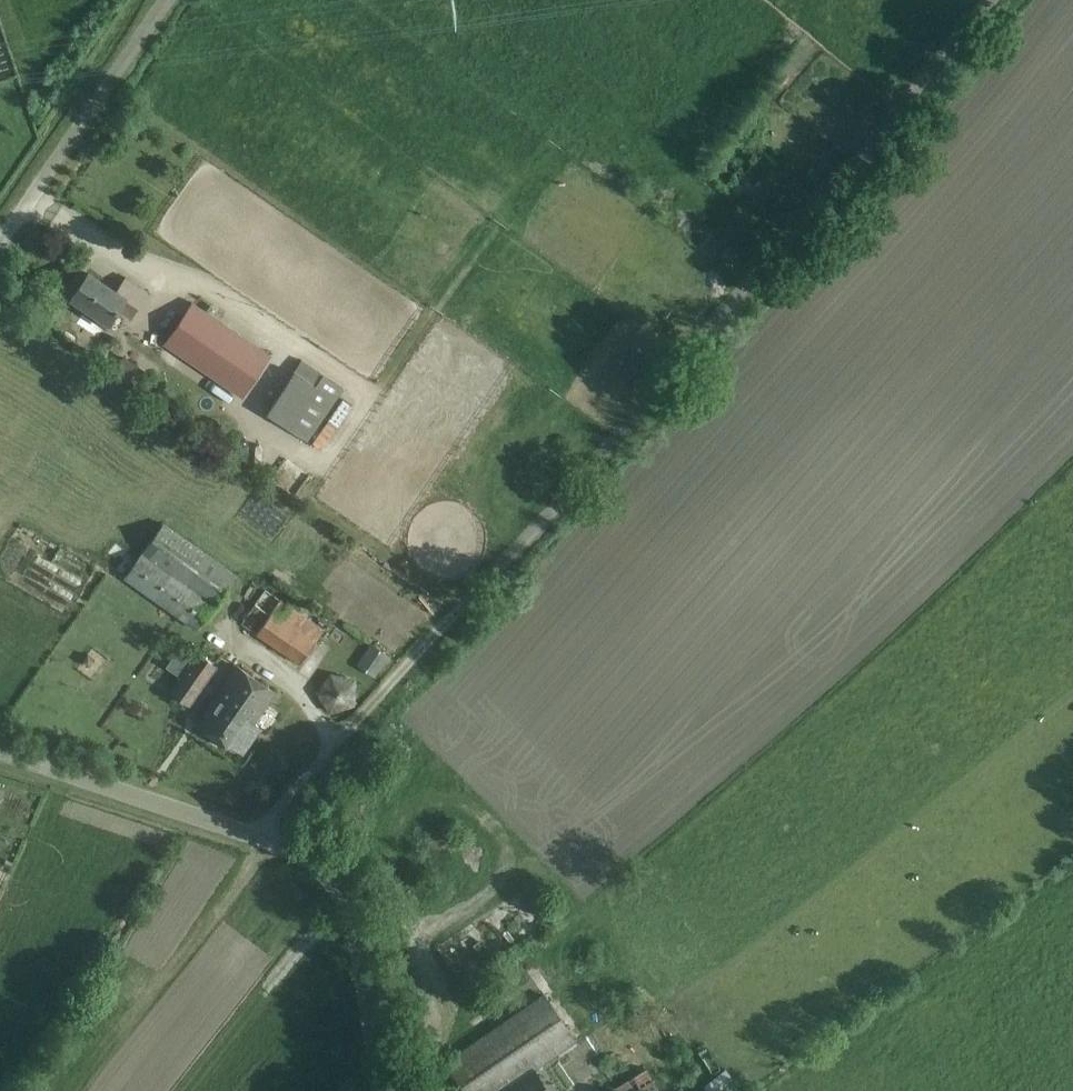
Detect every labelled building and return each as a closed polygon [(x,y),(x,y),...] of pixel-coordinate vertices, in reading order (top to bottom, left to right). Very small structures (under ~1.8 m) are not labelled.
[(77,288),(70,300),(89,312),(86,317),(103,329),(106,324),(107,325),(117,310),(130,319),(148,292),(126,277),(117,289),(89,270),(85,276),(82,275),(76,285),(77,288)] [(240,397),(269,356),(203,310),(191,302),(163,343),(240,397)] [(302,359),(294,372),(291,371),(263,412),(307,442),(342,390),(322,376),(323,373),(302,359)] [(123,578),(196,630),(236,574),(163,523),(123,578)] [(256,634),(299,664),(323,628),(290,605),(293,601),(268,584),(254,604),(269,615),(256,634)] [(190,706),(217,667),(198,653),(170,692),(190,706)] [(88,655),(83,662),(89,666),(94,659),(88,655)] [(247,731),(274,692),(236,666),(196,723),(235,749),(236,748),(243,752),(254,736),(247,731)] [(576,1040),(543,993),(444,1061),(464,1090),(497,1090),(532,1067),(534,1069),(576,1040)] [(534,1069),(532,1067),(497,1090),(549,1090),(534,1069)]
